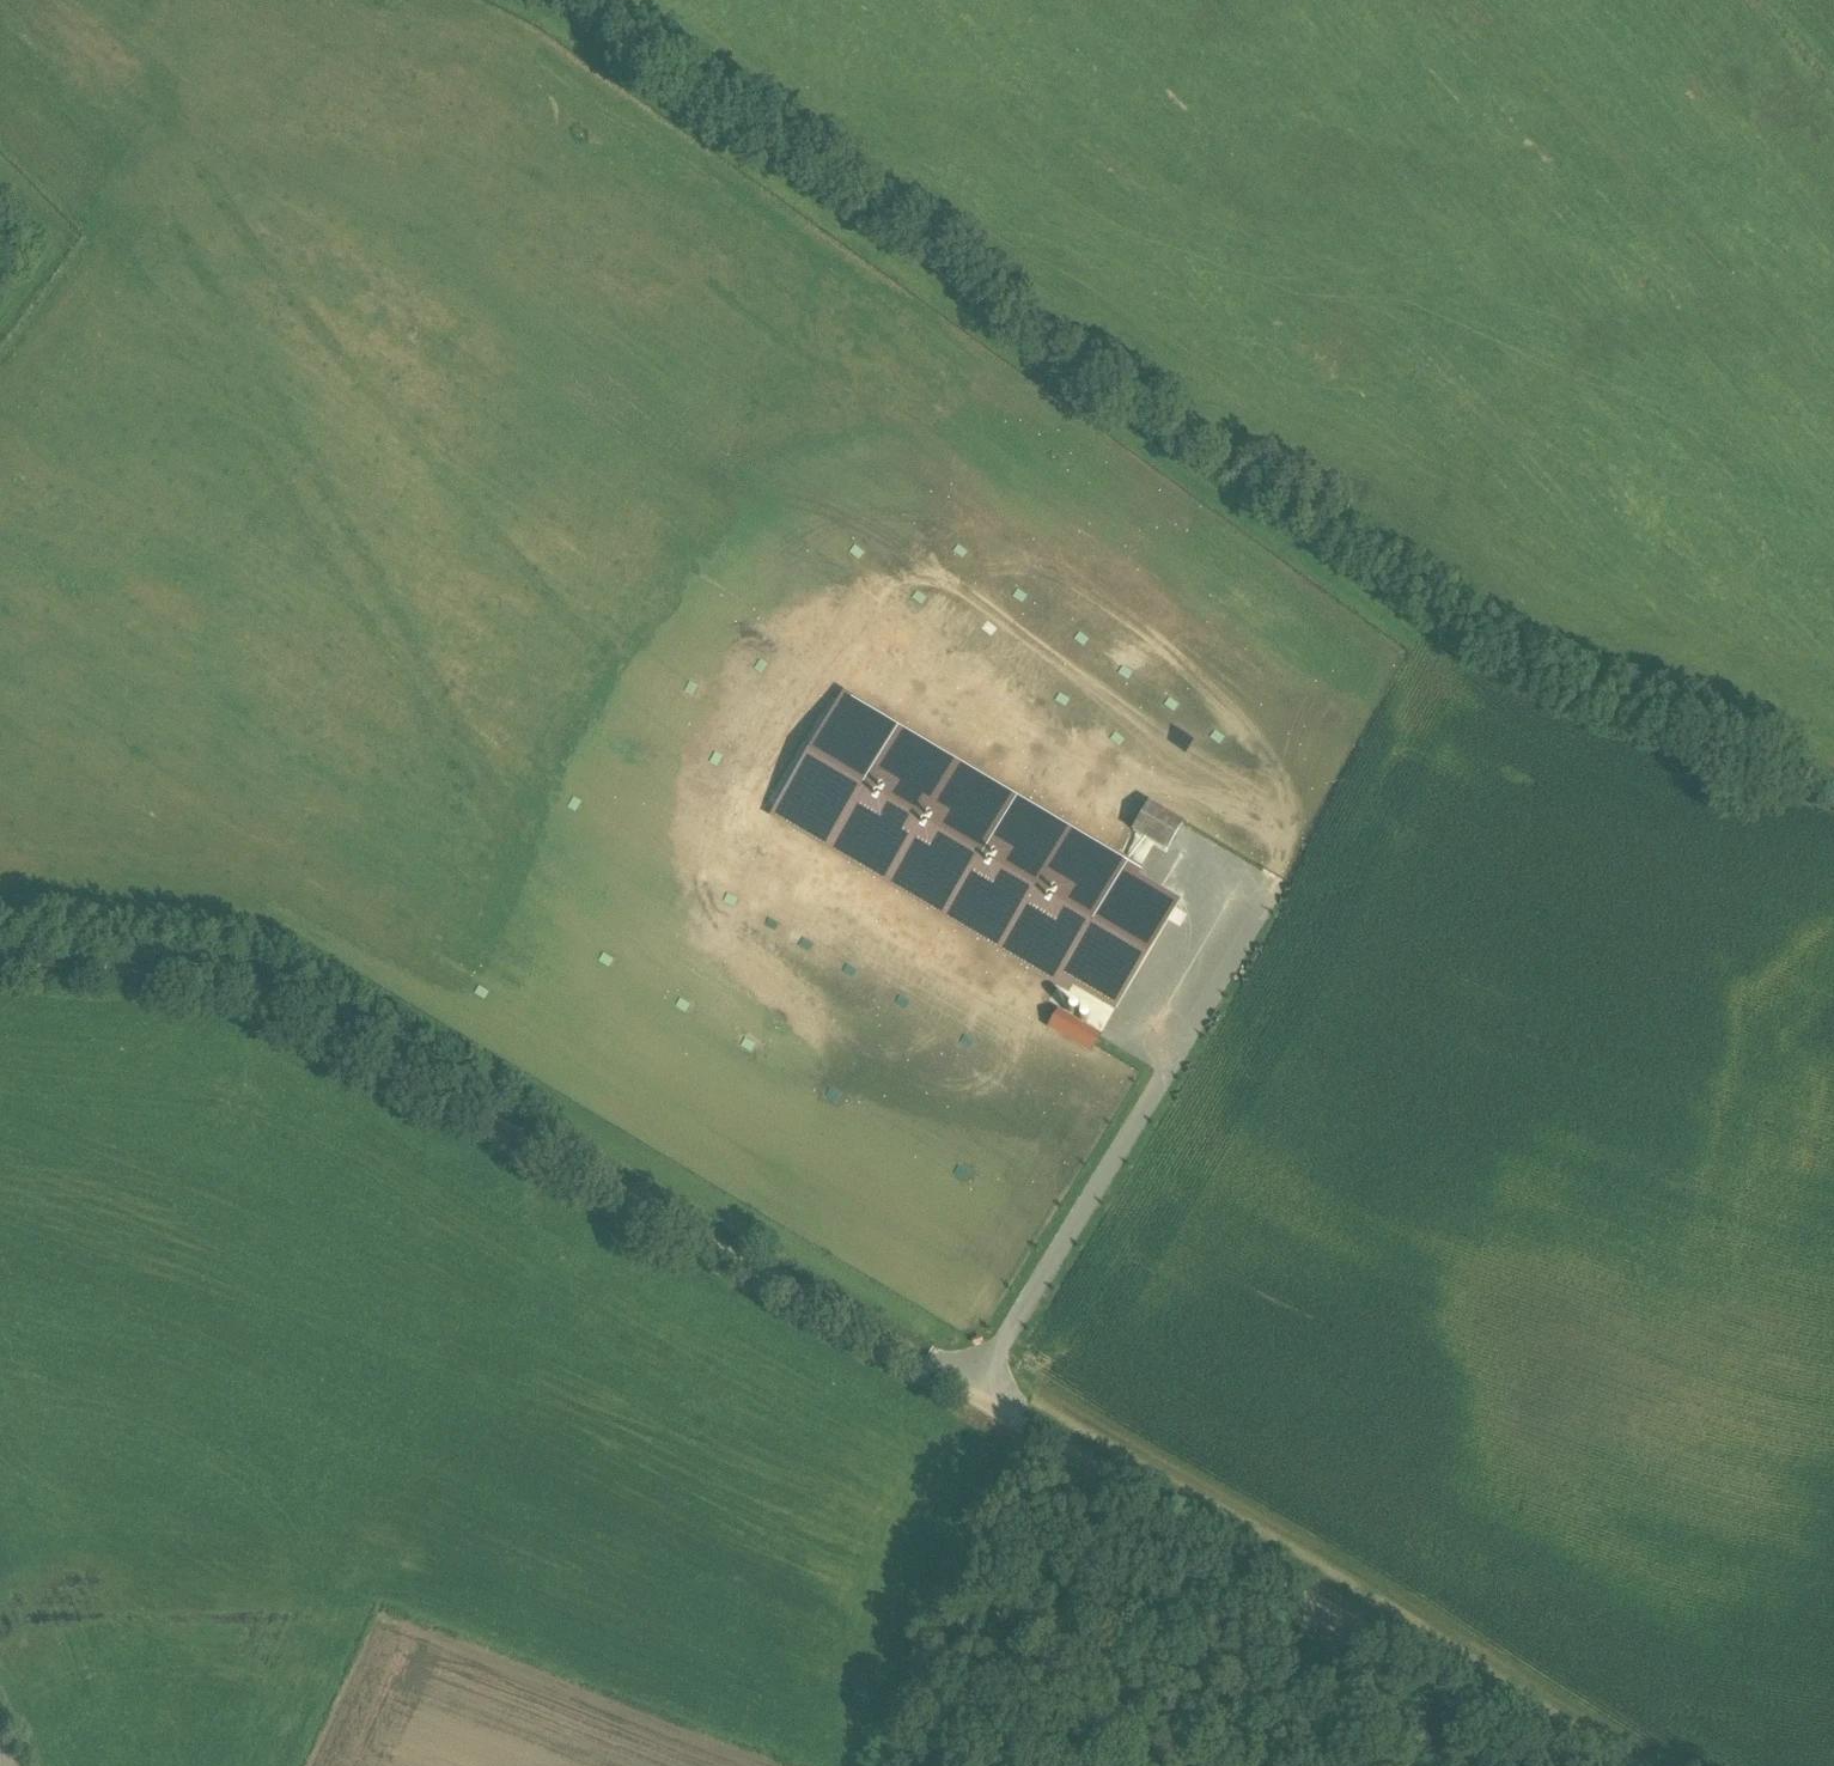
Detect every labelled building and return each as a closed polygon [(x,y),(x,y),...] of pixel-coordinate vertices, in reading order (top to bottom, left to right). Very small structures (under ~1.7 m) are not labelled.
[(1154,866),(861,696),(789,819),(1094,996),(1098,988),(1130,1007),(1193,899),(1153,875),(1154,866)] [(1157,851),(1175,820),(1135,798),(1118,829),(1157,851)]
